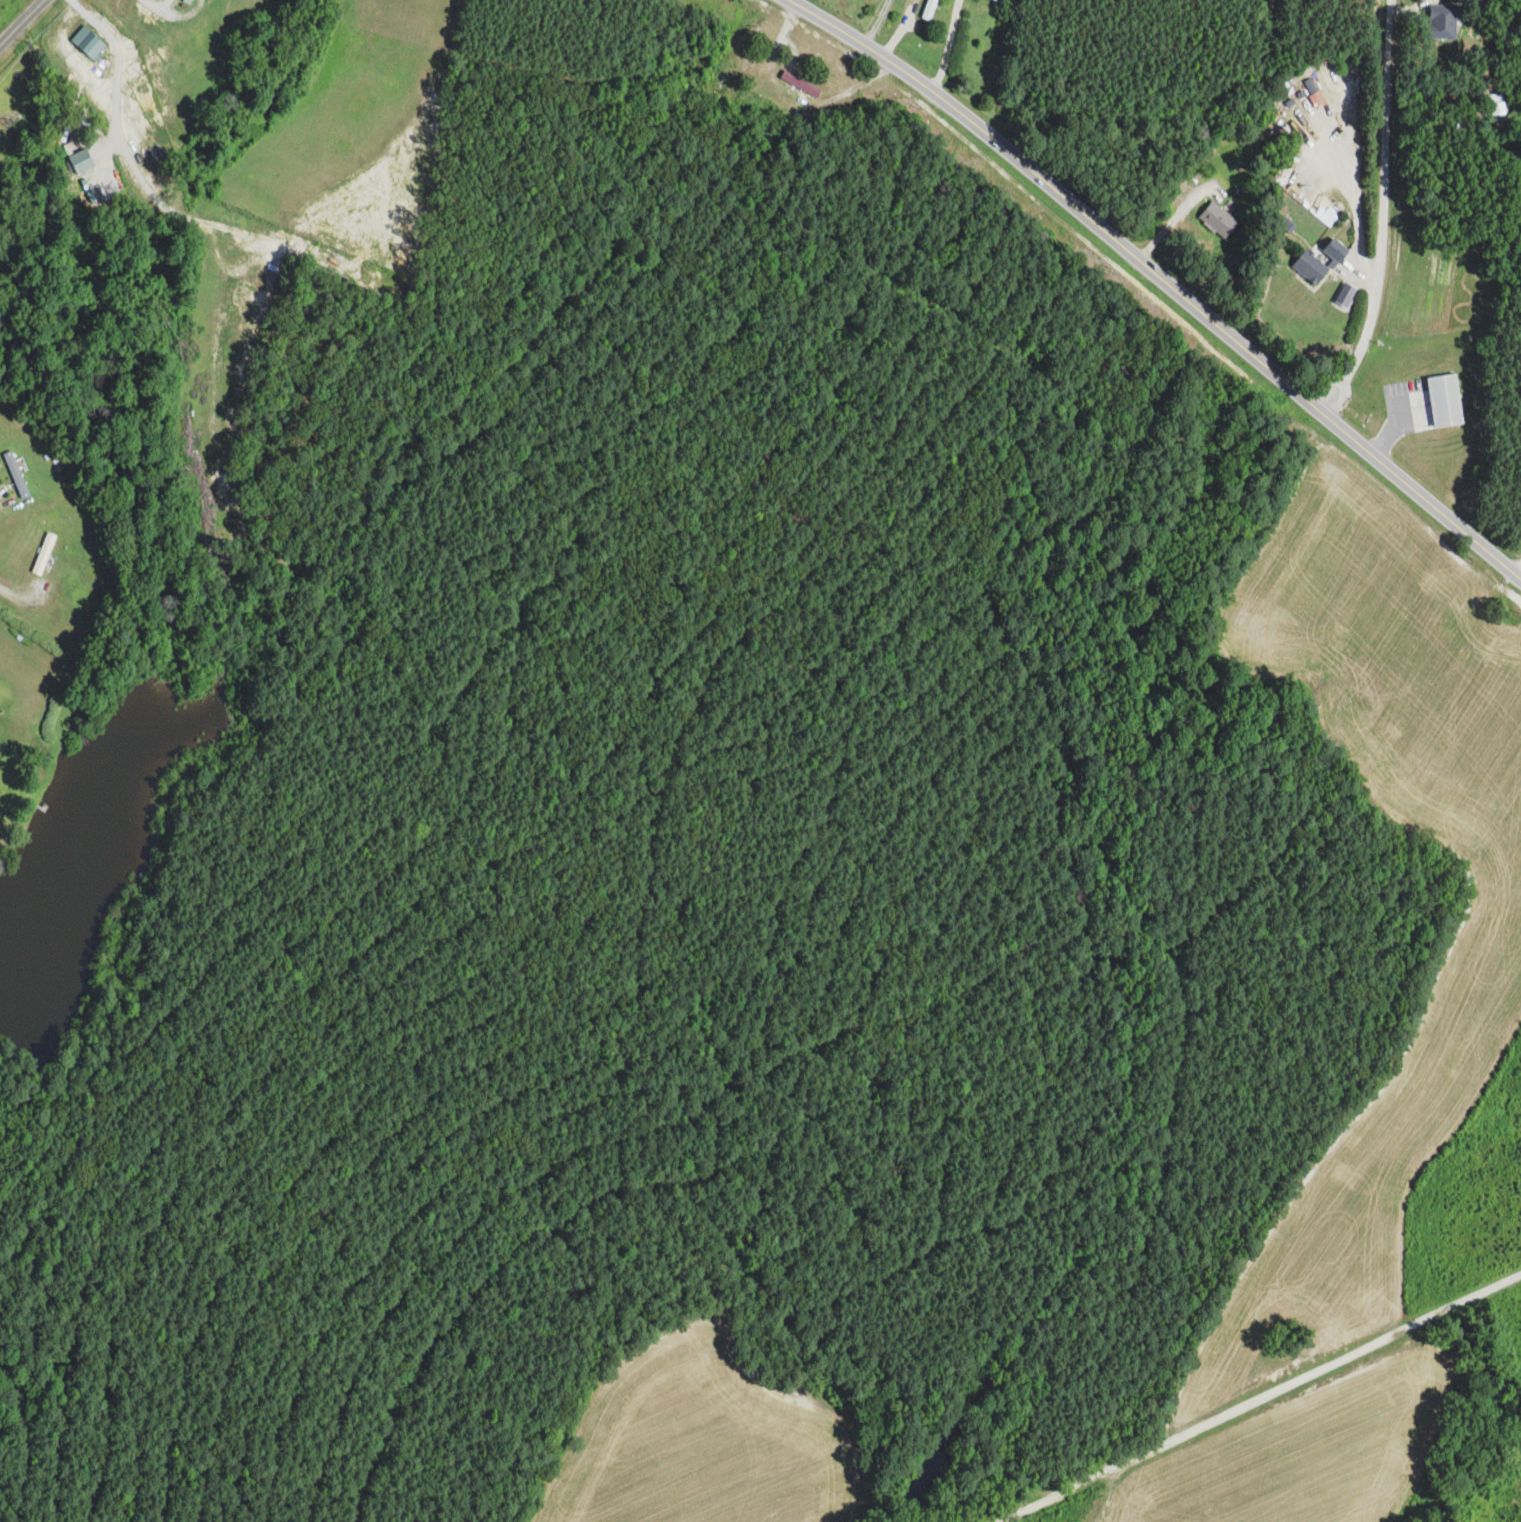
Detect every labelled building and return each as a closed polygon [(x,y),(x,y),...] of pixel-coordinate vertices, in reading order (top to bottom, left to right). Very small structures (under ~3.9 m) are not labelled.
[(931,21),(937,0),(928,0),(922,19),(931,21)] [(1459,40),(1459,12),(1429,12),(1429,40),(1459,40)] [(66,40),(90,58),(103,41),(80,23),(66,40)] [(780,80),(818,97),(822,88),(783,71),(780,80)] [(1304,82),(1311,94),(1317,90),(1311,79),(1304,82)] [(1506,114),(1505,94),(1487,94),(1487,115),(1506,114)] [(95,166),(87,148),(69,156),(77,174),(95,166)] [(1198,216),(1223,240),(1239,224),(1213,200),(1198,216)] [(1340,264),(1350,251),(1334,237),(1323,251),(1340,264)] [(1331,271),(1307,249),(1293,265),(1316,287),(1331,271)] [(1357,287),(1342,282),(1334,302),(1349,308),(1357,287)] [(1428,379),(1434,428),(1463,425),(1457,375),(1428,379)] [(29,494),(11,450),(2,453),(21,498),(29,494)] [(31,571),(41,575),(55,534),(46,531),(31,571)]
